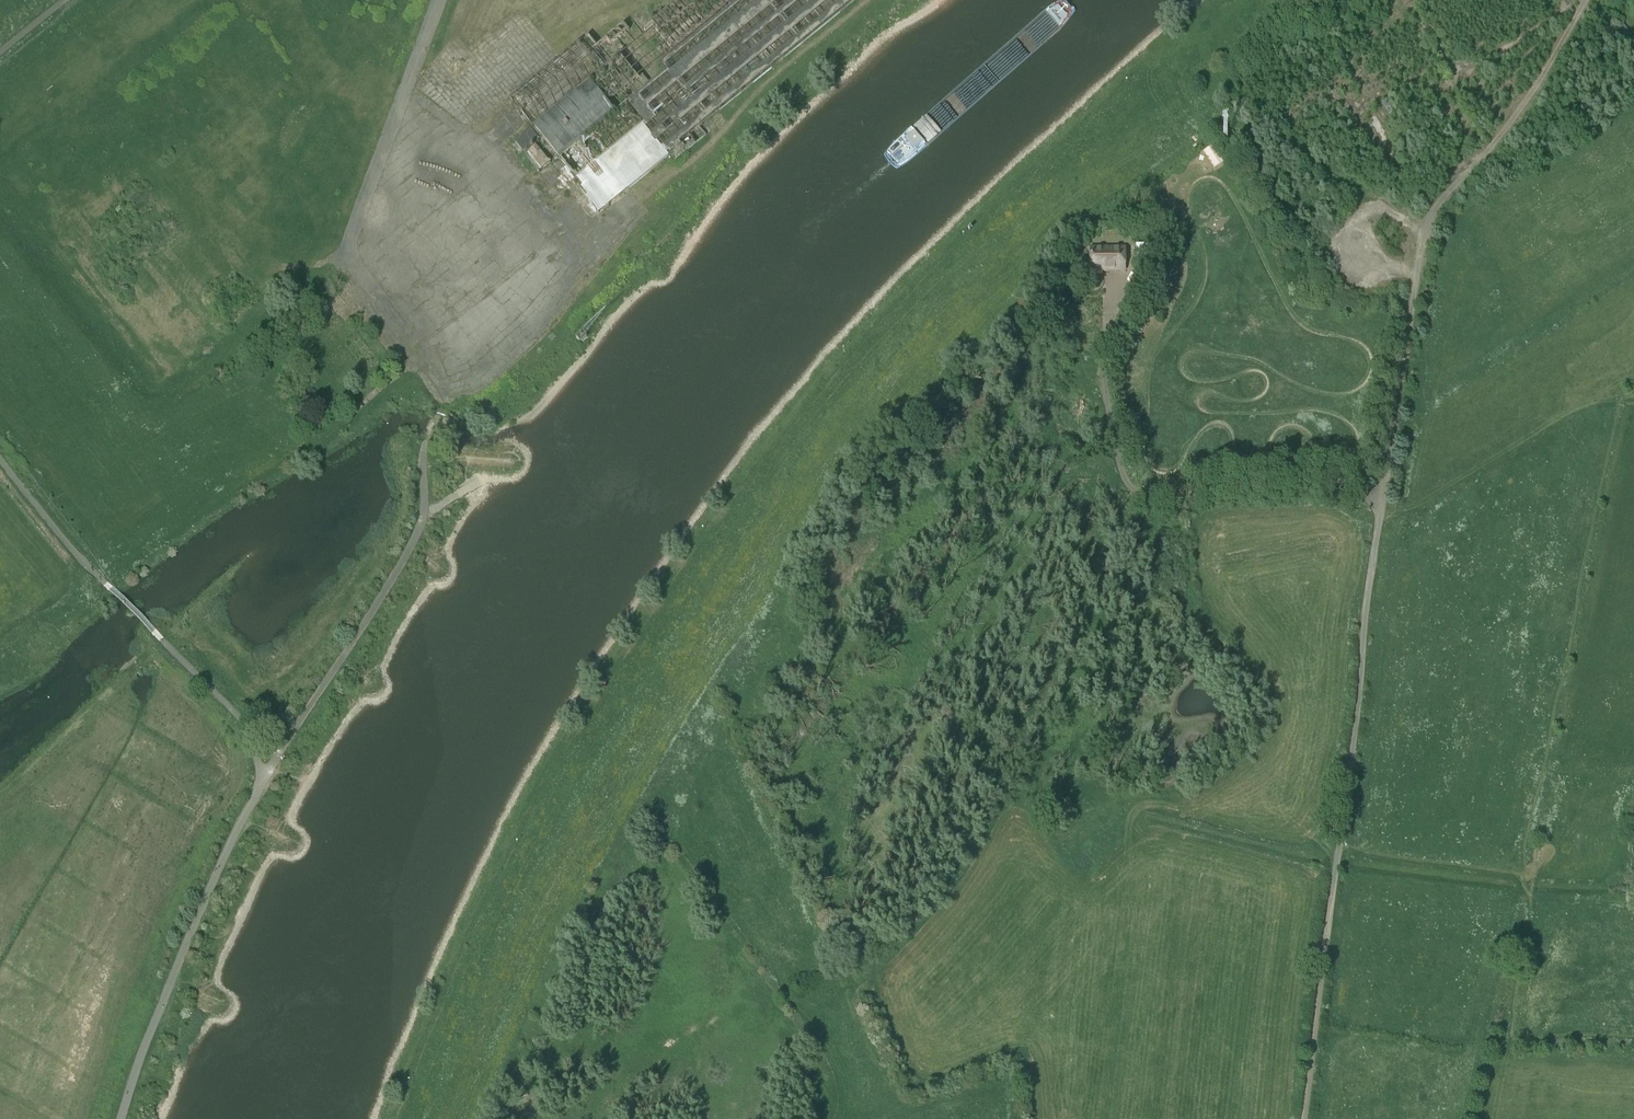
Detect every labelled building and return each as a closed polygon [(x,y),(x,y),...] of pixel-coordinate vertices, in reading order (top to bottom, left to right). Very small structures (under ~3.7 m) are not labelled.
[(634,19),(644,30),(634,38),(628,29),(629,29),(624,24),(628,21),(622,13),(610,22),(612,23),(592,40),(588,35),(560,58),(510,98),(534,127),(515,142),(523,152),(529,148),(530,149),(525,154),(539,173),(558,157),(577,180),(572,183),(599,214),(682,147),(680,144),(857,0),(658,0),(634,19)] [(1625,39),(1631,35),(1622,23),(1616,27),(1625,39)] [(1388,114),(1396,110),(1389,98),(1381,103),(1388,114)] [(1214,126),(1216,132),(1227,127),(1224,121),(1214,126)] [(1243,131),(1226,135),(1227,140),(1244,136),(1243,131)] [(1149,246),(1136,246),(1136,259),(1149,259),(1149,246)] [(1091,271),(1125,271),(1125,248),(1091,249),(1091,271)]
